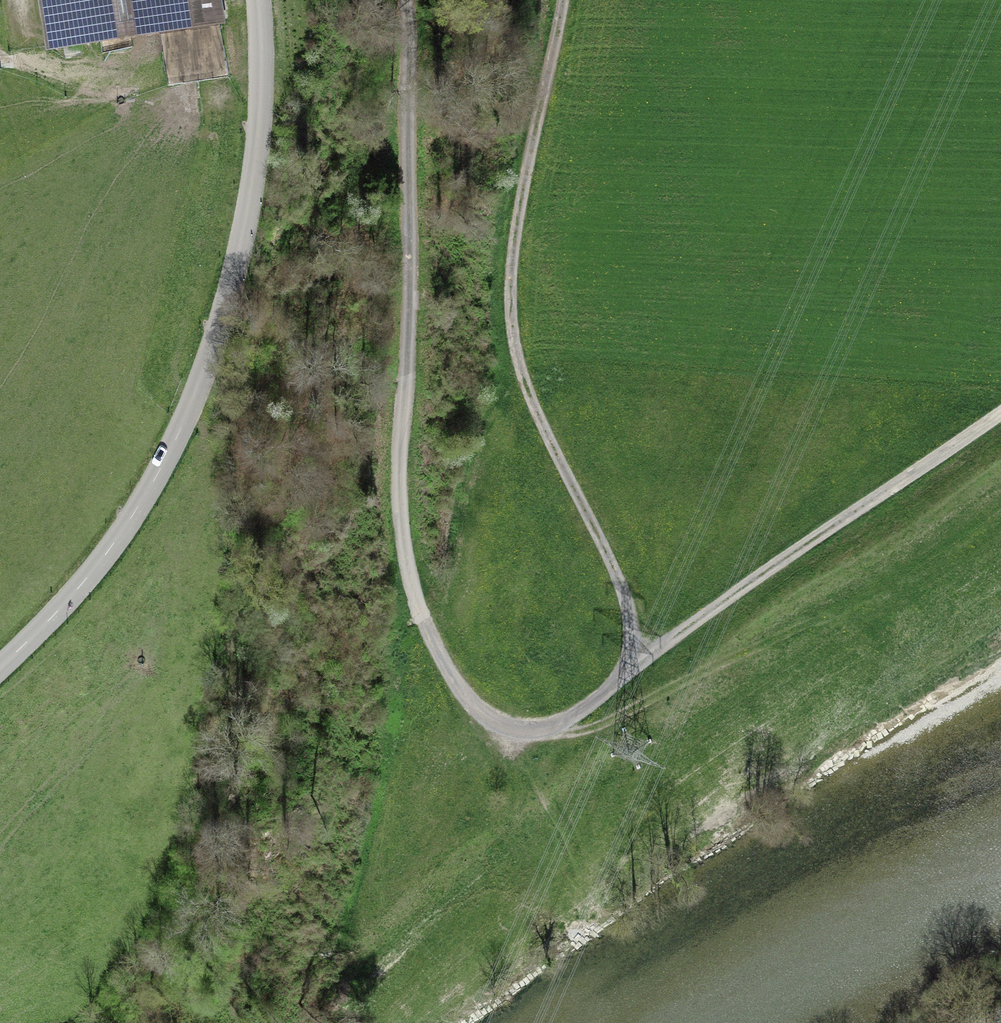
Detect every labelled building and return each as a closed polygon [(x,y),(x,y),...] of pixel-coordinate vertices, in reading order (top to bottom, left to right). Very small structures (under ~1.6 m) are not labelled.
[(52,44),(218,18),(215,0),(45,0),(52,44)]
